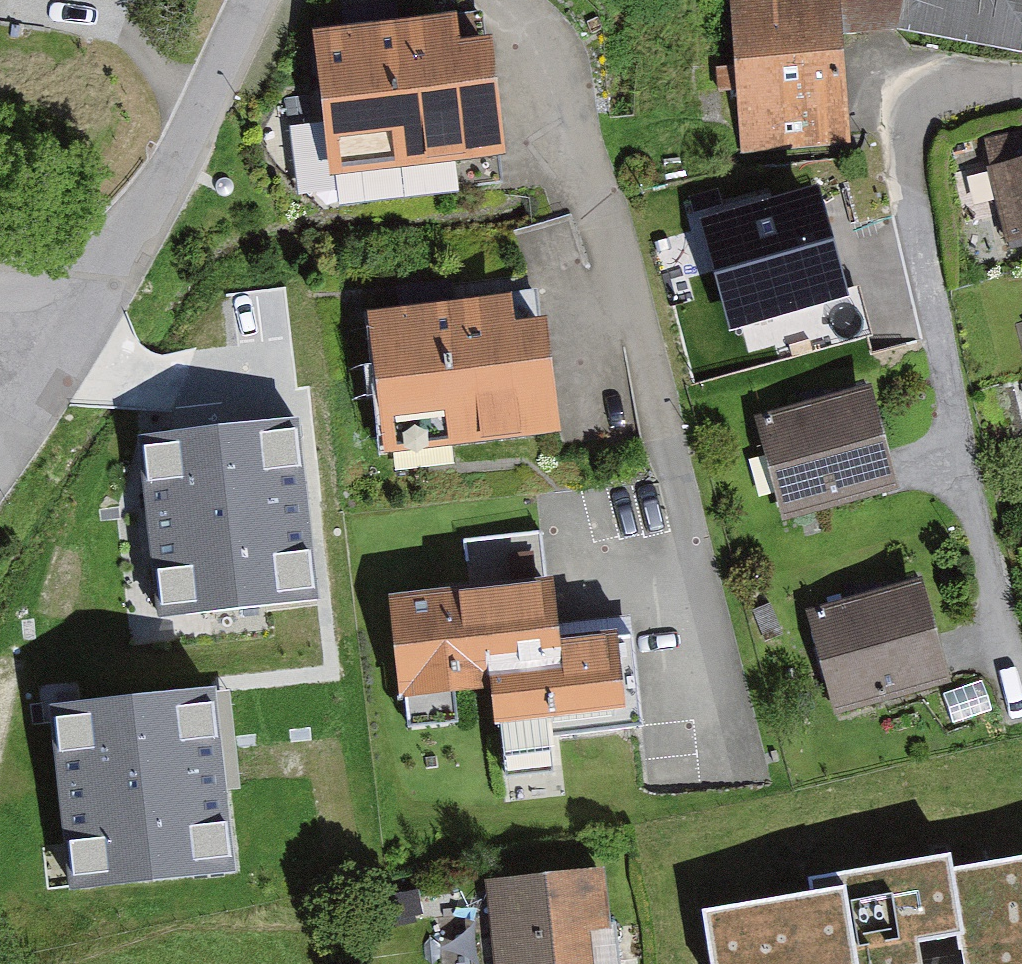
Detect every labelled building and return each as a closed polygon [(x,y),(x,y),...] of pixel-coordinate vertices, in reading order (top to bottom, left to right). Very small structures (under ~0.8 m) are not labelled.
[(734,65),(718,66),(720,91),(736,90),(741,152),(850,143),(841,34),(838,0),(729,0),(734,65)] [(841,34),(894,28),(899,0),(838,0),(841,34)] [(894,28),(1021,52),(1021,0),(899,0),(894,28)] [(452,29),(321,41),(339,177),(503,162),(492,52),(456,56),(452,29)] [(985,140),(1009,240),(1021,237),(1021,132),(985,140)] [(849,294),(819,187),(702,220),(732,326),(741,323),(849,294)] [(849,294),(741,323),(749,352),(776,345),(780,359),(872,334),(860,291),(849,294)] [(508,307),(376,321),(389,453),(561,435),(550,328),(511,332),(508,307)] [(893,490),(866,395),(761,425),(788,519),(893,490)] [(292,420),(143,439),(150,501),(164,612),(314,594),(292,420)] [(551,585),(394,598),(402,699),(497,691),(499,719),(626,708),(621,638),(556,643),(551,585)] [(947,684),(918,586),(815,616),(844,714),(947,684)] [(981,681),(944,694),(954,721),(991,709),(981,681)] [(212,686),(49,704),(70,888),(233,870),(219,748),(212,686)] [(265,843),(260,755),(234,757),(239,844),(265,843)] [(704,911),(713,963),(1021,963),(1021,858),(951,871),(948,853),(809,878),(811,892),(704,911)] [(605,869),(486,883),(495,963),(591,963),(587,930),(611,927),(605,869)] [(419,888),(377,896),(382,926),(415,920),(414,914),(424,913),(419,888)]
